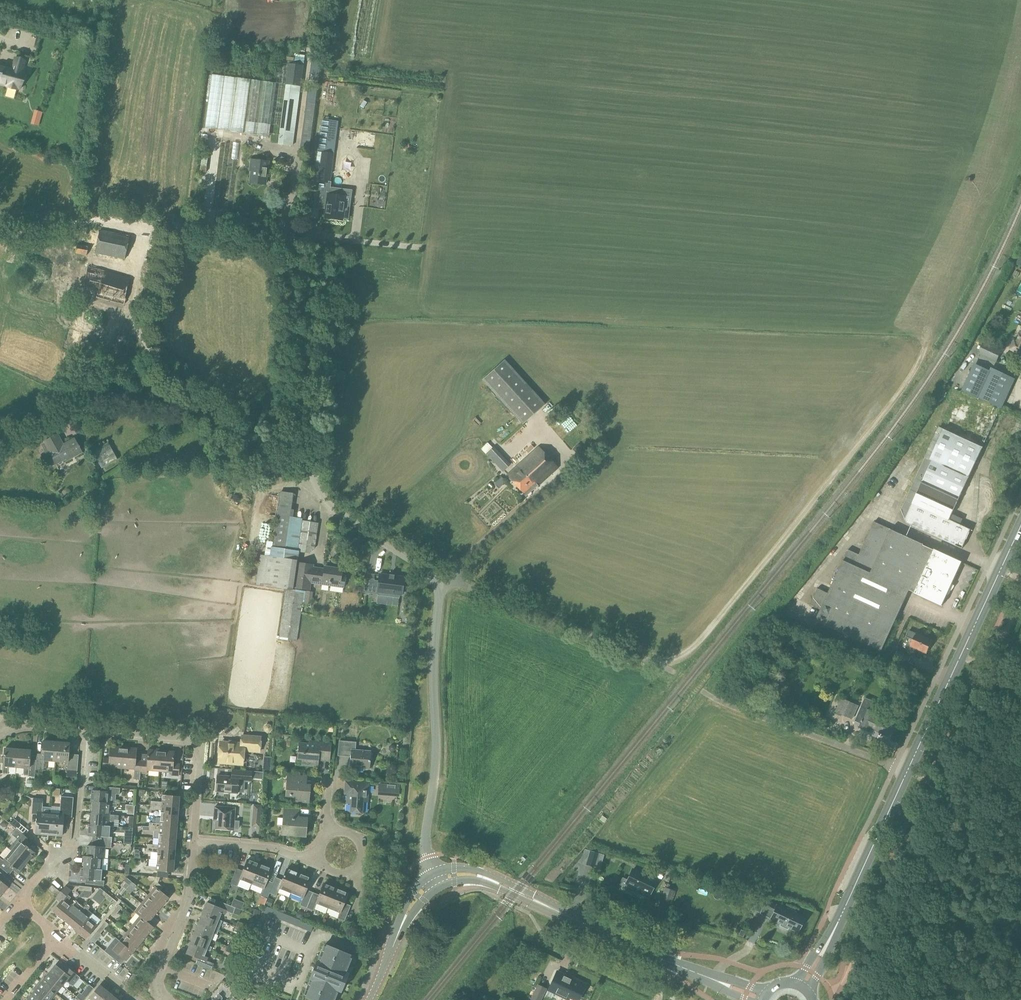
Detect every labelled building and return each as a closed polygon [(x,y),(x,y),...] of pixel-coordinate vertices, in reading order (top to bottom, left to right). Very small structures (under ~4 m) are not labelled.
[(243,4),(239,4),(239,14),(254,13),(254,5),(243,5),(243,4)] [(24,73),(22,72),(25,61),(16,58),(13,70),(0,66),(0,83),(8,85),(8,87),(17,89),(18,88),(20,89),(24,73)] [(278,144),(293,146),(301,86),(304,66),(289,64),(286,84),(287,84),(286,84),(278,144)] [(212,74),(205,128),(269,136),(276,83),(212,74)] [(304,106),(300,127),(309,128),(312,108),(304,106)] [(32,119),(40,121),(42,112),(35,110),(32,119)] [(325,120),(323,130),(335,131),(336,122),(325,120)] [(223,149),(232,149),(231,141),(223,141),(223,149)] [(206,173),(209,153),(203,152),(200,172),(206,173)] [(251,183),(266,185),(269,163),(253,161),(252,168),(253,168),(251,183)] [(312,192),(310,208),(319,209),(320,207),(329,208),(328,216),(327,216),(327,218),(343,221),(343,218),(346,218),(349,218),(350,206),(348,204),(345,204),(346,197),(343,197),(344,190),(331,189),(332,183),(331,183),(331,184),(319,182),(319,181),(317,181),(315,192),(312,192)] [(77,244),(75,254),(87,255),(88,247),(95,254),(125,260),(129,241),(130,241),(130,242),(142,244),(144,231),(132,228),(130,236),(100,230),(100,231),(90,229),(87,245),(77,244)] [(130,279),(90,268),(83,294),(123,304),(130,279)] [(1010,350),(1020,354),(1020,336),(1018,342),(1015,341),(1010,350)] [(156,338),(151,341),(157,350),(162,347),(156,338)] [(978,354),(997,362),(1002,351),(984,342),(978,354)] [(545,405),(504,359),(482,379),(523,425),(545,405)] [(965,383),(961,391),(964,392),(1000,409),(1004,401),(1015,378),(992,368),(990,372),(979,367),(978,367),(977,367),(976,368),(974,371),(973,371),(967,384),(965,383)] [(940,427),(901,511),(906,524),(962,549),(971,530),(950,520),(984,447),(983,447),(945,427),(941,425),(940,427)] [(49,456),(41,460),(46,469),(56,464),(57,465),(74,455),(75,457),(83,453),(75,439),(64,445),(58,434),(44,442),(45,443),(43,444),(49,456)] [(503,470),(511,463),(500,450),(492,441),(486,446),(494,455),(492,457),(503,470)] [(109,442),(93,451),(102,468),(118,459),(109,442)] [(558,469),(540,448),(508,476),(526,497),(558,469)] [(256,585),(286,589),(279,639),(297,641),(304,592),(294,590),(298,563),(303,564),(303,561),(304,552),(310,553),(315,549),(319,523),(301,520),(277,516),(271,556),(260,555),(256,585)] [(818,588),(811,605),(821,610),(816,621),(853,638),(882,651),(888,638),(910,590),(915,592),(914,593),(942,606),(963,562),(934,549),(934,550),(924,545),(925,544),(875,521),(860,554),(849,549),(830,589),(829,593),(821,590),(818,588)] [(294,590),(304,592),(310,592),(311,585),(313,568),(314,565),(303,564),(298,563),(294,590)] [(311,585),(344,590),(346,576),(342,576),(343,569),(325,567),(325,569),(313,568),(311,585)] [(403,589),(404,584),(403,584),(404,578),(404,577),(380,574),(379,581),(375,580),(375,579),(371,578),(365,577),(362,593),(367,593),(377,595),(377,596),(379,596),(379,595),(385,596),(385,597),(388,597),(399,598),(400,595),(402,595),(403,588),(403,589)] [(791,638),(795,631),(786,626),(782,634),(789,638),(791,639),(791,638)] [(909,630),(906,636),(915,640),(912,645),(927,652),(932,640),(926,637),(926,636),(918,632),(918,633),(909,630)] [(907,667),(912,656),(898,651),(894,659),(892,658),(891,661),(907,667)] [(763,662),(755,674),(764,680),(772,667),(763,662)] [(836,711),(853,719),(860,705),(842,697),(836,711)] [(879,704),(865,698),(855,721),(861,723),(860,727),(870,731),(871,728),(888,736),(894,723),(877,716),(878,713),(875,712),(879,704)] [(244,752),(260,753),(262,736),(241,734),(241,739),(240,739),(240,743),(229,742),(229,744),(221,744),(220,760),(234,761),(234,763),(244,763),(244,752)] [(49,761),(55,761),(57,741),(44,740),(43,754),(37,753),(36,760),(35,777),(36,770),(44,770),(44,769),(46,769),(49,763),(49,761)] [(356,750),(356,742),(339,740),(338,756),(351,757),(351,767),(371,768),(372,751),(356,750)] [(57,741),(55,761),(68,762),(67,770),(78,771),(79,755),(71,754),(71,751),(70,751),(70,742),(57,741)] [(305,760),(305,763),(317,764),(317,761),(319,761),(319,759),(330,760),(331,743),(310,742),(310,744),(300,744),(299,753),(304,753),(303,760),(305,760)] [(122,768),(124,747),(111,746),(110,756),(103,756),(102,770),(109,770),(109,767),(122,768)] [(135,779),(140,779),(141,773),(142,760),(136,760),(137,748),(124,747),(122,768),(135,769),(135,779)] [(17,767),(18,749),(6,748),(4,766),(3,773),(8,774),(9,766),(17,767)] [(29,776),(35,777),(36,760),(31,760),(31,750),(18,749),(17,767),(24,767),(24,775),(29,775),(29,776)] [(142,760),(141,773),(147,774),(147,770),(160,771),(162,750),(149,749),(148,754),(142,754),(142,760)] [(175,751),(162,750),(160,771),(172,772),(172,775),(179,775),(180,763),(174,763),(175,751)] [(238,793),(239,781),(252,782),(252,778),(264,779),(265,772),(232,769),(232,776),(218,775),(217,791),(238,793)] [(302,785),(303,776),(288,775),(287,795),(295,795),(294,800),(309,801),(310,785),(302,785)] [(368,801),(369,788),(369,783),(345,781),(343,794),(346,795),(346,803),(352,803),(351,811),(363,812),(364,801),(368,801)] [(397,785),(387,785),(387,794),(399,795),(399,788),(396,787),(397,785)] [(94,802),(111,803),(112,803),(109,802),(110,794),(120,794),(120,788),(104,787),(104,791),(92,790),(92,801),(94,802)] [(151,805),(179,807),(180,796),(163,795),(162,802),(151,801),(151,805)] [(63,835),(64,816),(72,817),(74,797),(61,796),(60,807),(52,806),(51,809),(51,813),(49,833),(49,834),(63,835)] [(36,833),(49,834),(49,833),(51,813),(51,809),(43,808),(44,799),(33,798),(32,814),(38,814),(36,833)] [(93,813),(111,815),(111,803),(94,802),(93,813)] [(128,811),(127,814),(134,814),(135,805),(126,804),(126,810),(128,811)] [(178,818),(179,807),(151,805),(151,809),(162,810),(161,816),(178,818)] [(234,829),(239,829),(240,821),(235,821),(236,808),(216,806),(215,814),(218,814),(217,828),(234,829)] [(299,818),(300,810),(285,809),(282,833),(306,835),(308,818),(299,818)] [(90,824),(107,826),(111,826),(114,826),(115,820),(119,820),(119,815),(111,815),(93,813),(92,824),(90,824)] [(150,822),(149,826),(160,827),(177,828),(178,818),(161,816),(161,823),(150,822)] [(90,824),(89,835),(93,835),(93,841),(112,843),(112,837),(110,837),(111,826),(107,826),(90,824)] [(160,831),(160,838),(176,839),(177,828),(160,827),(149,826),(143,826),(142,830),(160,831)] [(20,841),(11,851),(27,863),(36,853),(26,845),(30,840),(17,829),(12,835),(20,841)] [(148,844),(148,848),(176,850),(176,839),(160,838),(159,845),(148,844)] [(85,856),(85,857),(103,858),(105,858),(106,847),(111,848),(112,843),(93,841),(93,846),(88,845),(87,856),(85,856)] [(148,848),(147,852),(151,852),(150,859),(158,859),(175,861),(176,850),(148,848)] [(7,872),(8,870),(9,871),(12,868),(19,873),(27,863),(11,851),(3,860),(0,857),(0,867),(7,872)] [(590,851),(586,865),(594,867),(598,853),(590,851)] [(82,867),(82,868),(100,869),(102,870),(102,869),(103,858),(85,857),(84,867),(82,867)] [(157,867),(146,866),(146,870),(157,871),(157,870),(174,872),(175,861),(158,859),(157,867)] [(237,868),(230,884),(237,886),(240,879),(252,883),(260,864),(248,859),(243,871),(237,868)] [(268,898),(270,893),(274,883),(268,881),(273,869),(260,864),(252,883),(264,888),(261,896),(268,898)] [(81,878),(97,880),(96,885),(104,886),(105,880),(102,880),(103,869),(102,869),(102,870),(100,869),(82,868),(81,878)] [(280,887),(292,892),(299,873),(288,868),(283,880),(276,877),(274,883),(270,893),(277,896),(280,887)] [(633,869),(625,886),(641,894),(642,891),(649,894),(656,880),(633,869)] [(300,905),(307,908),(313,892),(307,890),(312,878),(299,873),(292,892),(303,897),(300,905)] [(149,896),(163,907),(170,898),(161,890),(163,887),(158,883),(156,886),(157,887),(149,896)] [(329,908),(337,888),(325,883),(320,895),(313,892),(307,908),(314,911),(317,903),(329,908)] [(49,889),(57,896),(61,892),(53,885),(49,889)] [(53,911),(61,918),(73,905),(68,901),(70,897),(65,892),(68,888),(66,886),(61,892),(56,898),(61,902),(53,911)] [(659,904),(669,908),(676,891),(663,887),(658,900),(660,901),(659,904)] [(337,888),(329,908),(340,912),(338,918),(345,921),(351,906),(345,903),(349,893),(337,888)] [(156,915),(163,907),(149,896),(143,904),(156,915)] [(73,905),(61,918),(70,925),(81,911),(84,907),(76,901),(73,905)] [(787,910),(767,901),(762,914),(782,923),(780,926),(789,930),(791,927),(799,931),(799,930),(801,929),(803,926),(802,924),(805,918),(796,914),(798,911),(789,907),(787,910)] [(203,913),(220,920),(224,910),(233,913),(236,908),(221,902),(219,907),(207,903),(203,913)] [(135,913),(136,913),(141,917),(149,923),(154,927),(155,927),(149,923),(156,915),(143,904),(135,913)] [(263,912),(311,932),(314,925),(265,906),(263,912)] [(78,932),(89,918),(81,911),(70,925),(78,932)] [(129,921),(134,925),(147,936),(154,927),(149,923),(141,917),(136,913),(129,921)] [(222,921),(220,920),(203,913),(199,924),(218,931),(222,921)] [(89,918),(78,932),(87,939),(98,926),(89,918)] [(252,919),(247,931),(256,935),(258,936),(260,930),(263,923),(252,919)] [(236,927),(244,930),(244,927),(245,928),(246,924),(238,921),(236,927)] [(217,935),(218,931),(199,924),(195,933),(212,940),(214,933),(217,935)] [(141,944),(147,936),(134,925),(127,933),(141,944)] [(101,934),(104,929),(101,926),(90,939),(95,943),(102,935),(101,934)] [(141,944),(127,933),(120,942),(133,953),(141,944)] [(191,943),(208,950),(211,951),(212,947),(209,946),(212,940),(195,933),(191,943)] [(133,953),(120,942),(116,938),(105,951),(121,964),(125,960),(126,961),(133,953)] [(228,946),(236,949),(238,944),(230,941),(228,946)] [(199,958),(196,964),(212,970),(214,964),(207,961),(208,958),(205,957),(208,950),(191,943),(187,954),(199,958)] [(325,944),(318,961),(317,961),(310,979),(311,979),(304,996),(313,999),(335,999),(338,991),(341,992),(349,974),(346,973),(353,956),(325,944)] [(229,967),(232,959),(227,957),(224,965),(229,967)] [(56,965),(48,974),(62,985),(66,981),(70,983),(77,975),(65,965),(61,969),(56,965)] [(558,971),(549,990),(563,996),(564,994),(570,997),(570,996),(579,999),(586,984),(558,971)] [(55,994),(62,985),(48,974),(41,982),(55,994)] [(45,999),(50,999),(55,994),(41,982),(34,991),(45,999)] [(547,989),(538,984),(530,999),(542,999),(547,989)] [(109,992),(100,985),(89,998),(92,999),(102,999),(109,992)] [(28,999),(45,999),(34,991),(27,999),(28,999)]
